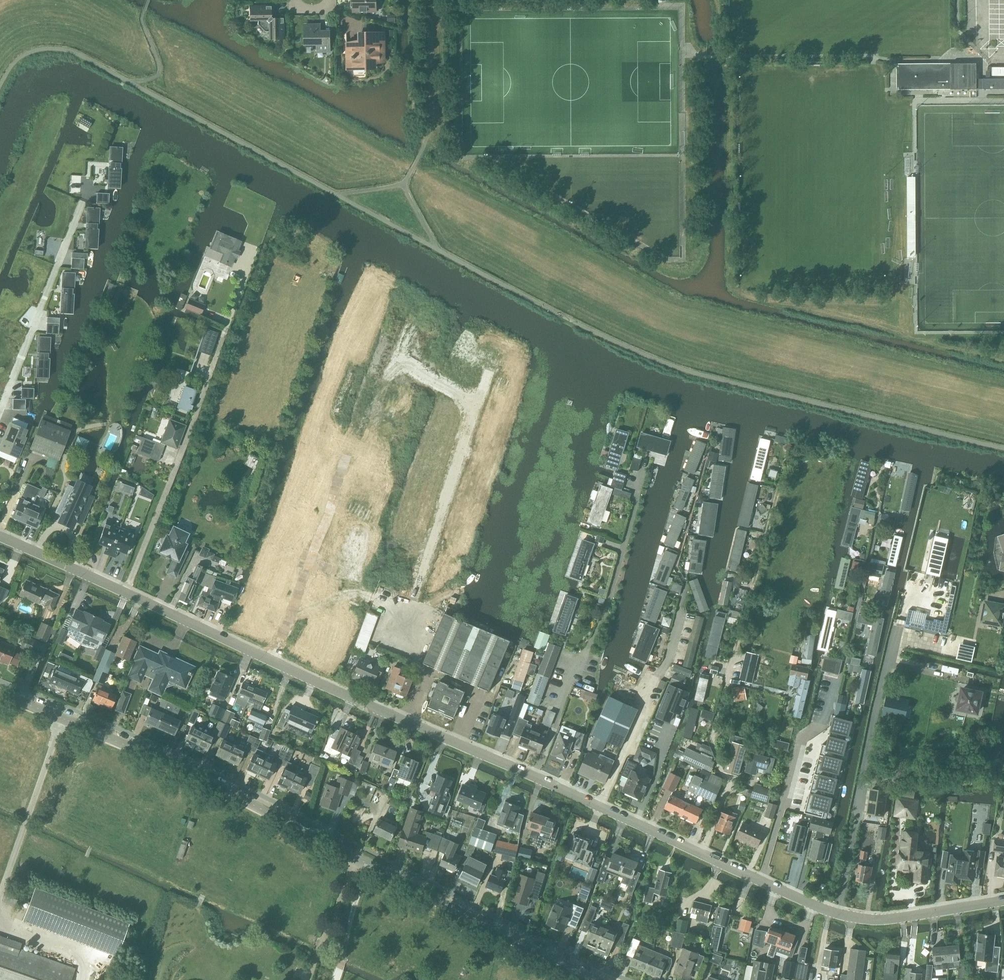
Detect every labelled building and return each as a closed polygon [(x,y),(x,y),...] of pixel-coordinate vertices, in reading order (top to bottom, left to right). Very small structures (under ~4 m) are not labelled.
[(375,12),(375,0),(353,0),(353,12),(375,12)] [(269,38),(282,38),(281,19),(273,19),(268,16),(268,6),(249,7),(249,20),(257,20),(257,25),(264,31),(269,31),(269,38)] [(319,24),(304,25),(304,44),(317,45),(317,52),(329,51),(328,31),(319,32),(319,24)] [(358,79),(364,79),(364,78),(365,78),(365,77),(366,76),(366,68),(374,68),(374,61),(382,61),(382,35),(360,35),(360,42),(346,42),(346,70),(346,71),(346,72),(347,72),(348,73),(348,74),(349,75),(351,76),(352,76),(353,76),(358,76),(358,79)] [(896,89),(976,89),(976,63),(896,64),(896,89)] [(992,68),(992,76),(1003,76),(1003,68),(992,68)] [(982,78),(982,89),(1003,89),(1003,78),(982,78)] [(113,148),(110,188),(122,189),(125,149),(113,148)] [(109,193),(97,193),(96,203),(109,204),(109,193)] [(88,250),(101,250),(103,210),(90,210),(88,250)] [(193,290),(207,295),(224,254),(230,256),(236,256),(241,242),(218,233),(193,290)] [(84,259),(71,258),(71,268),(83,269),(84,259)] [(77,275),(64,275),(62,315),(75,315),(77,275)] [(206,304),(190,298),(186,308),(201,314),(206,304)] [(59,324),(47,323),(46,333),(59,334),(59,324)] [(219,333),(206,328),(198,351),(211,355),(219,333)] [(38,380),(51,381),(53,340),(40,340),(38,380)] [(190,412),(198,391),(185,386),(190,372),(178,368),(167,398),(179,402),(177,408),(190,412)] [(21,388),(21,398),(33,399),(34,388),(21,388)] [(25,410),(25,399),(13,399),(12,409),(25,410)] [(59,458),(70,431),(42,420),(31,447),(59,458)] [(165,444),(177,448),(184,426),(169,421),(160,445),(143,438),(140,444),(137,453),(159,461),(165,444)] [(23,438),(26,431),(10,424),(0,449),(18,456),(25,438),(23,438)] [(726,428),(722,463),(734,464),(737,430),(726,428)] [(608,468),(620,471),(631,435),(620,431),(608,468)] [(133,441),(140,444),(143,438),(136,435),(133,441)] [(644,435),(640,450),(669,458),(673,442),(644,435)] [(753,480),(763,482),(773,442),(763,440),(753,480)] [(687,472),(699,476),(709,445),(697,441),(687,472)] [(639,472),(642,460),(634,458),(631,469),(639,472)] [(854,496),(865,499),(874,465),(863,462),(854,496)] [(728,468),(715,466),(711,499),(723,500),(728,468)] [(616,472),(614,479),(625,483),(628,475),(616,472)] [(910,476),(903,512),(911,514),(919,478),(910,476)] [(687,478),(678,509),(690,513),(699,481),(687,478)] [(614,479),(614,480),(611,487),(623,491),(625,483),(614,479)] [(31,509),(33,504),(28,502),(32,493),(38,496),(41,490),(28,484),(21,499),(21,498),(12,517),(25,522),(31,509)] [(81,522),(93,497),(87,494),(88,491),(76,485),(74,489),(68,486),(57,511),(63,514),(62,517),(74,523),(75,519),(81,522)] [(750,485),(741,527),(752,530),(761,487),(750,485)] [(42,487),(41,490),(38,496),(44,498),(48,490),(42,487)] [(602,487),(590,524),(603,528),(615,491),(602,487)] [(857,499),(855,507),(862,509),(864,501),(857,499)] [(31,509),(25,522),(36,527),(44,509),(33,504),(31,509)] [(702,537),(715,539),(719,505),(705,504),(702,537)] [(853,509),(844,546),(852,548),(862,511),(853,509)] [(863,511),(861,519),(866,520),(867,518),(875,519),(876,513),(863,511)] [(883,514),(881,523),(895,526),(897,518),(883,514)] [(666,546),(679,551),(688,519),(678,515),(666,546)] [(117,535),(119,528),(112,525),(113,522),(107,520),(99,542),(107,545),(104,553),(109,555),(117,535)] [(162,545),(160,552),(167,555),(168,554),(171,556),(172,557),(175,559),(168,573),(176,576),(188,552),(183,550),(186,544),(184,543),(188,534),(174,527),(170,536),(167,535),(166,537),(165,537),(164,537),(163,537),(162,538),(161,538),(160,540),(160,541),(160,542),(161,543),(161,544),(162,545)] [(117,535),(109,555),(115,558),(118,550),(126,553),(135,530),(129,528),(128,531),(119,528),(117,535)] [(749,533),(737,531),(728,572),(740,575),(749,533)] [(1002,532),(993,537),(992,544),(991,552),(995,559),(997,566),(1000,570),(1003,570),(1003,532),(1002,532)] [(596,541),(604,544),(606,538),(598,535),(596,541)] [(895,537),(889,566),(898,568),(904,538),(895,537)] [(690,574),(704,576),(709,542),(696,540),(690,574)] [(595,545),(585,541),(573,578),(583,581),(595,545)] [(200,552),(207,555),(206,557),(212,560),(214,554),(208,551),(210,548),(203,545),(200,552)] [(667,552),(657,584),(668,587),(678,556),(667,552)] [(837,588),(845,589),(851,561),(843,559),(837,588)] [(861,562),(854,561),(852,568),(859,570),(861,562)] [(871,564),(868,575),(881,578),(884,567),(871,564)] [(205,574),(207,569),(197,565),(192,579),(188,577),(179,599),(189,603),(198,582),(201,583),(205,574)] [(888,573),(882,600),(891,602),(897,575),(888,573)] [(215,577),(212,576),(205,574),(201,583),(200,584),(212,588),(215,577)] [(711,611),(699,580),(692,583),(704,614),(711,611)] [(51,610),(58,596),(26,581),(19,595),(38,603),(40,597),(47,600),(44,606),(51,610)] [(237,589),(216,581),(211,594),(210,594),(208,599),(210,600),(206,608),(215,612),(220,598),(232,602),(237,589)] [(723,606),(730,607),(734,583),(724,581),(720,606),(723,606)] [(9,590),(0,586),(0,603),(5,598),(9,590)] [(646,621),(658,624),(668,593),(656,589),(646,621)] [(210,594),(211,591),(208,590),(207,593),(204,592),(199,605),(206,608),(210,600),(208,599),(210,594)] [(566,595),(555,632),(568,636),(579,599),(566,595)] [(1003,624),(1003,617),(1003,614),(1002,613),(1003,607),(987,604),(984,620),(1003,624)] [(861,607),(860,615),(868,616),(869,609),(861,607)] [(741,618),(742,612),(731,609),(729,615),(741,618)] [(838,609),(836,618),(851,621),(853,613),(838,609)] [(62,629),(56,642),(62,645),(66,636),(69,637),(80,645),(93,617),(87,614),(87,615),(76,610),(67,631),(62,629)] [(828,611),(821,651),(829,653),(837,612),(828,611)] [(362,629),(371,632),(377,616),(368,613),(362,629)] [(718,614),(714,632),(724,634),(728,616),(718,614)] [(859,614),(857,623),(872,626),(873,617),(868,616),(860,615),(859,614)] [(93,617),(80,645),(81,646),(81,645),(94,649),(97,650),(93,659),(99,661),(105,649),(100,647),(110,626),(99,621),(100,620),(93,617)] [(875,621),(868,657),(878,659),(885,623),(875,621)] [(47,640),(53,627),(41,622),(35,635),(47,640)] [(631,659),(645,666),(661,632),(647,626),(631,659)] [(358,639),(367,643),(371,632),(362,629),(358,639)] [(541,631),(535,646),(542,649),(545,650),(551,635),(541,631)] [(714,632),(708,658),(718,660),(724,634),(714,632)] [(803,666),(811,667),(816,636),(808,635),(803,666)] [(41,656),(46,645),(26,637),(21,648),(41,656)] [(128,661),(135,642),(123,637),(116,654),(106,650),(97,669),(108,673),(113,661),(118,663),(121,658),(128,661)] [(354,651),(363,654),(367,643),(358,639),(354,651)] [(550,643),(538,673),(549,678),(561,647),(550,643)] [(966,653),(973,654),(974,647),(967,645),(966,653)] [(21,655),(13,652),(13,651),(0,646),(0,661),(8,664),(8,663),(16,666),(21,655)] [(161,693),(164,688),(164,687),(164,686),(163,685),(162,685),(165,679),(169,677),(175,680),(175,681),(175,682),(175,683),(176,683),(182,686),(184,687),(190,676),(192,673),(191,673),(194,668),(174,658),(172,662),(164,658),(166,654),(160,652),(158,655),(140,647),(133,660),(135,661),(128,676),(139,682),(141,679),(141,678),(141,676),(140,675),(139,675),(140,674),(153,680),(149,689),(161,695),(161,693)] [(523,680),(533,654),(522,649),(512,676),(523,680)] [(855,665),(855,664),(851,663),(852,658),(847,657),(846,664),(855,665)] [(379,677),(382,668),(373,664),(372,662),(368,660),(366,661),(360,659),(360,660),(358,660),(355,667),(357,667),(353,676),(354,677),(355,678),(358,680),(360,679),(371,684),(375,676),(379,677)] [(842,664),(824,659),(821,671),(839,675),(842,664)] [(530,663),(527,673),(533,675),(536,665),(530,663)] [(58,666),(57,670),(55,670),(49,682),(77,694),(82,681),(79,680),(81,675),(58,666)] [(404,696),(410,680),(411,680),(400,676),(403,670),(393,666),(385,688),(391,690),(391,691),(404,696)] [(673,674),(692,680),(695,672),(676,666),(673,674)] [(108,673),(97,669),(93,679),(95,680),(95,681),(103,685),(108,673)] [(754,671),(742,670),(740,680),(753,682),(754,671)] [(868,704),(874,673),(864,671),(857,702),(868,704)] [(218,672),(208,695),(223,701),(233,678),(226,675),(226,674),(220,672),(219,673),(218,672)] [(799,689),(793,719),(804,721),(814,677),(793,672),(790,687),(799,689)] [(527,702),(539,706),(549,678),(538,673),(527,702)] [(692,682),(674,675),(671,682),(689,689),(692,682)] [(697,702),(706,703),(711,677),(703,675),(697,702)] [(514,679),(511,686),(520,689),(522,682),(514,679)] [(249,702),(251,698),(255,688),(243,682),(234,703),(241,706),(238,714),(242,716),(245,707),(246,708),(247,706),(248,706),(250,703),(249,702)] [(110,708),(116,695),(110,692),(110,691),(99,686),(93,701),(110,708)] [(681,713),(688,694),(669,686),(657,717),(669,723),(674,711),(681,713)] [(253,704),(247,719),(262,726),(267,715),(258,712),(267,692),(255,688),(251,698),(249,702),(250,703),(253,704)] [(959,702),(958,709),(976,713),(981,693),(962,689),(961,696),(958,696),(956,697),(955,700),(957,702),(959,702)] [(122,692),(115,710),(123,713),(130,695),(122,692)] [(903,722),(906,705),(891,702),(892,697),(886,696),(882,713),(894,716),(893,720),(903,722)] [(579,772),(590,777),(590,776),(604,783),(612,766),(598,759),(607,741),(620,747),(638,710),(609,697),(592,734),(595,736),(591,747),(592,747),(592,753),(591,756),(587,754),(579,772)] [(139,714),(146,717),(144,723),(156,728),(167,701),(161,698),(160,704),(157,711),(143,705),(139,714)] [(167,701),(156,728),(174,735),(180,720),(170,716),(175,705),(167,701)] [(838,701),(835,715),(842,716),(845,702),(838,701)] [(207,715),(220,721),(225,710),(212,704),(207,715)] [(314,733),(310,732),(317,717),(301,710),(301,709),(292,705),(288,714),(283,711),(277,726),(282,728),(285,721),(302,728),(299,734),(311,739),(314,733)] [(686,738),(694,740),(701,711),(693,709),(686,738)] [(193,710),(188,722),(193,724),(199,713),(193,710)] [(221,722),(236,728),(238,723),(231,719),(234,714),(226,710),(221,722)] [(712,721),(715,713),(704,710),(701,717),(712,721)] [(504,729),(508,719),(496,714),(489,732),(490,733),(494,735),(496,735),(499,736),(502,729),(504,729)] [(529,721),(519,717),(513,733),(520,736),(521,733),(523,734),(518,745),(529,749),(536,731),(531,728),(532,725),(528,723),(529,721)] [(834,717),(829,736),(842,740),(844,735),(848,736),(851,722),(834,717)] [(213,734),(219,736),(224,723),(218,721),(213,734)] [(224,723),(219,736),(225,739),(230,726),(224,723)] [(191,726),(184,742),(194,747),(204,726),(199,724),(197,724),(195,728),(191,726)] [(194,747),(205,752),(213,736),(208,734),(210,730),(209,729),(204,726),(194,747)] [(263,728),(259,738),(266,741),(270,730),(263,728)] [(342,753),(351,733),(341,728),(335,740),(330,738),(324,751),(332,755),(338,753),(339,751),(342,753)] [(536,731),(529,749),(539,753),(547,735),(546,735),(548,732),(543,730),(542,733),(536,731)] [(560,732),(560,733),(551,754),(558,756),(557,758),(562,760),(563,758),(566,759),(568,753),(571,752),(571,751),(574,749),(582,752),(587,735),(576,731),(574,738),(560,732)] [(351,733),(342,753),(351,757),(348,762),(354,765),(361,752),(355,749),(360,738),(351,733)] [(235,741),(233,745),(226,760),(237,765),(244,750),(248,752),(249,750),(255,738),(250,735),(245,746),(235,741)] [(733,743),(725,771),(738,775),(741,765),(747,766),(745,770),(756,773),(757,767),(763,769),(771,771),(775,759),(750,753),(748,761),(743,759),(746,746),(748,740),(732,736),(730,737),(730,741),(730,742),(733,743)] [(822,744),(819,755),(837,759),(839,753),(843,755),(847,741),(842,740),(829,736),(827,745),(822,744)] [(255,738),(249,750),(255,753),(260,740),(255,738)] [(226,760),(233,745),(222,740),(215,755),(226,760)] [(379,765),(385,748),(374,744),(368,760),(379,765)] [(639,745),(633,760),(640,763),(646,748),(639,745)] [(385,748),(379,765),(388,768),(394,751),(385,748)] [(275,762),(280,764),(286,752),(281,749),(275,762)] [(287,788),(298,767),(289,763),(293,755),(286,752),(280,764),(285,766),(277,783),(279,784),(280,786),(284,788),(286,787),(287,788)] [(264,759),(253,754),(246,769),(257,774),(264,759)] [(819,755),(814,774),(832,778),(834,773),(838,774),(842,760),(837,759),(819,755)] [(411,782),(418,763),(404,758),(398,772),(394,770),(390,777),(385,776),(380,786),(391,790),(397,777),(411,782)] [(264,759),(257,774),(259,774),(260,777),(264,778),(266,778),(268,779),(275,764),(264,759)] [(369,762),(363,760),(359,772),(365,774),(369,762)] [(641,800),(650,780),(633,772),(637,765),(628,760),(620,775),(628,779),(623,791),(641,800)] [(307,771),(298,767),(287,788),(298,793),(303,782),(310,785),(318,767),(311,763),(307,771)] [(702,770),(699,777),(695,775),(690,785),(686,793),(690,795),(681,816),(696,823),(702,809),(691,804),(694,797),(695,798),(697,794),(713,801),(724,779),(702,770)] [(673,792),(680,777),(671,773),(664,787),(673,792)] [(685,783),(690,785),(695,775),(689,773),(685,783)] [(814,774),(809,793),(827,798),(829,792),(833,793),(837,780),(832,778),(814,774)] [(442,816),(450,797),(450,796),(448,791),(451,781),(450,781),(450,780),(449,779),(447,778),(445,779),(438,776),(435,784),(432,783),(430,789),(432,790),(436,792),(429,810),(442,816)] [(347,796),(352,782),(338,777),(334,787),(327,784),(319,804),(334,810),(340,794),(347,796)] [(376,786),(360,779),(357,787),(364,791),(361,798),(369,802),(376,786)] [(750,797),(767,802),(771,789),(755,783),(750,797)] [(464,785),(458,800),(470,805),(470,803),(480,807),(478,812),(482,813),(486,804),(482,802),(485,794),(476,790),(478,786),(470,784),(469,787),(464,785)] [(882,816),(885,793),(870,790),(867,814),(882,816)] [(690,795),(686,793),(682,800),(671,795),(664,808),(681,816),(690,795)] [(809,793),(804,813),(822,817),(824,811),(828,812),(831,799),(827,798),(809,793)] [(917,800),(897,797),(895,814),(914,817),(917,800)] [(745,810),(748,801),(741,799),(738,807),(745,810)] [(512,827),(520,807),(506,802),(498,821),(512,827)] [(772,819),(776,805),(768,802),(764,816),(772,819)] [(423,845),(431,848),(437,850),(442,837),(428,832),(426,838),(417,834),(424,813),(411,808),(399,845),(421,852),(423,845)] [(730,810),(728,815),(721,812),(715,829),(729,834),(737,813),(730,810)] [(532,813),(527,828),(531,829),(529,837),(536,839),(534,845),(539,847),(542,839),(553,843),(558,827),(554,826),(556,821),(532,813)] [(811,821),(809,829),(816,831),(816,834),(818,835),(818,834),(823,835),(824,833),(830,834),(833,823),(812,817),(811,821)] [(809,829),(811,821),(801,819),(799,826),(795,825),(788,849),(802,853),(808,829),(809,829)] [(390,840),(396,828),(380,820),(374,832),(390,840)] [(478,821),(464,855),(471,858),(476,846),(490,852),(497,836),(480,830),(483,823),(478,821)] [(756,847),(763,833),(743,823),(736,838),(756,847)] [(882,838),(884,826),(876,825),(874,837),(882,838)] [(926,882),(929,852),(919,851),(919,849),(916,846),(914,846),(916,832),(902,831),(898,868),(901,868),(901,869),(902,871),(908,872),(911,869),(918,870),(916,881),(926,882)] [(584,838),(585,837),(584,837),(581,837),(581,836),(574,833),(573,833),(573,834),(566,851),(566,852),(575,856),(573,861),(574,862),(574,861),(590,867),(596,852),(597,851),(596,851),(589,848),(592,841),(592,840),(591,840),(584,838)] [(818,835),(816,834),(815,837),(814,837),(808,859),(822,863),(827,843),(821,842),(823,835),(818,834),(818,835)] [(446,854),(440,865),(454,871),(461,857),(454,853),(458,845),(442,838),(438,850),(446,854)] [(519,845),(496,840),(494,853),(516,857),(519,845)] [(995,840),(993,850),(1002,852),(1001,858),(997,858),(995,875),(1003,877),(1003,841),(995,840)] [(520,847),(518,858),(531,860),(533,849),(520,847)] [(560,850),(557,860),(562,862),(566,852),(560,850)] [(861,850),(859,858),(866,860),(868,851),(861,850)] [(982,867),(984,853),(975,851),(975,854),(964,852),(963,858),(962,858),(960,877),(974,880),(976,866),(982,867)] [(941,866),(947,867),(945,881),(959,884),(960,877),(962,858),(951,856),(952,853),(943,852),(941,866)] [(619,876),(625,859),(619,857),(620,856),(614,853),(614,855),(613,854),(611,859),(606,857),(597,880),(603,883),(607,872),(619,876)] [(485,870),(488,864),(474,857),(471,863),(468,862),(462,875),(479,883),(485,870)] [(632,893),(640,873),(634,871),(637,864),(625,859),(619,876),(623,878),(621,882),(629,885),(626,891),(632,893)] [(869,883),(871,868),(858,865),(855,881),(869,883)] [(597,870),(590,867),(583,883),(590,886),(597,870)] [(505,880),(508,872),(498,868),(494,876),(491,875),(487,886),(501,892),(505,880)] [(666,896),(671,873),(659,870),(655,889),(647,887),(643,902),(651,903),(654,893),(666,896)] [(530,897),(536,899),(537,899),(545,873),(538,871),(535,878),(521,874),(513,900),(528,905),(530,897)] [(580,897),(586,899),(590,888),(584,886),(580,897)] [(129,923),(35,888),(29,905),(22,922),(116,957),(129,923)] [(707,923),(711,906),(694,902),(691,913),(697,915),(696,920),(707,923)] [(577,924),(584,908),(573,903),(571,908),(564,905),(563,907),(555,904),(547,923),(551,925),(552,927),(557,930),(559,929),(564,930),(568,920),(577,924)] [(726,926),(731,910),(719,907),(714,923),(716,923),(715,926),(713,925),(708,949),(717,951),(722,927),(721,927),(721,925),(726,926)] [(590,923),(595,912),(590,909),(585,921),(584,920),(581,929),(586,932),(590,923)] [(742,918),(738,930),(749,933),(752,921),(742,918)] [(686,933),(689,922),(679,920),(676,931),(686,933)] [(624,937),(629,925),(623,923),(618,934),(619,934),(615,945),(620,947),(625,937),(624,937)] [(604,929),(605,925),(601,924),(599,927),(592,924),(583,945),(595,950),(604,929)] [(604,929),(595,950),(607,955),(616,933),(609,931),(611,928),(605,925),(604,929)] [(764,948),(766,942),(772,944),(767,956),(774,958),(775,953),(777,946),(778,946),(783,932),(770,927),(768,933),(756,931),(753,944),(764,948)] [(694,936),(700,937),(706,938),(707,932),(696,930),(694,936)] [(682,949),(685,934),(674,931),(671,942),(671,946),(682,949)] [(775,953),(781,955),(784,948),(790,951),(788,957),(794,960),(798,948),(792,946),(796,936),(783,932),(778,946),(777,946),(775,953)] [(998,973),(1000,952),(993,952),(994,936),(978,934),(977,943),(975,943),(975,951),(977,951),(976,960),(986,961),(985,971),(998,973)] [(75,970),(19,950),(22,944),(0,936),(0,979),(71,979),(75,970)] [(633,938),(627,952),(634,955),(630,965),(645,971),(653,950),(639,945),(640,940),(633,938)] [(964,979),(965,964),(960,963),(959,960),(960,960),(958,945),(945,946),(947,968),(959,967),(957,979),(964,979)] [(935,969),(942,969),(947,968),(945,946),(933,947),(935,969)] [(801,948),(798,962),(804,963),(807,949),(801,948)] [(689,978),(692,970),(698,972),(704,957),(683,949),(675,972),(689,978)] [(653,950),(645,971),(660,977),(664,967),(669,969),(671,961),(671,958),(653,950)] [(834,968),(837,952),(824,950),(821,965),(822,966),(821,970),(827,971),(827,967),(834,968)] [(864,951),(850,950),(847,975),(841,974),(840,979),(860,979),(864,951)] [(883,979),(894,979),(895,965),(898,965),(900,954),(887,952),(885,963),(883,979)] [(723,957),(712,953),(709,961),(721,965),(723,957)] [(774,965),(755,961),(754,966),(747,965),(744,979),(771,979),(774,965)] [(802,979),(805,979),(808,965),(785,961),(782,976),(802,979)] [(922,974),(910,973),(910,967),(905,967),(903,979),(921,979),(922,974)]
